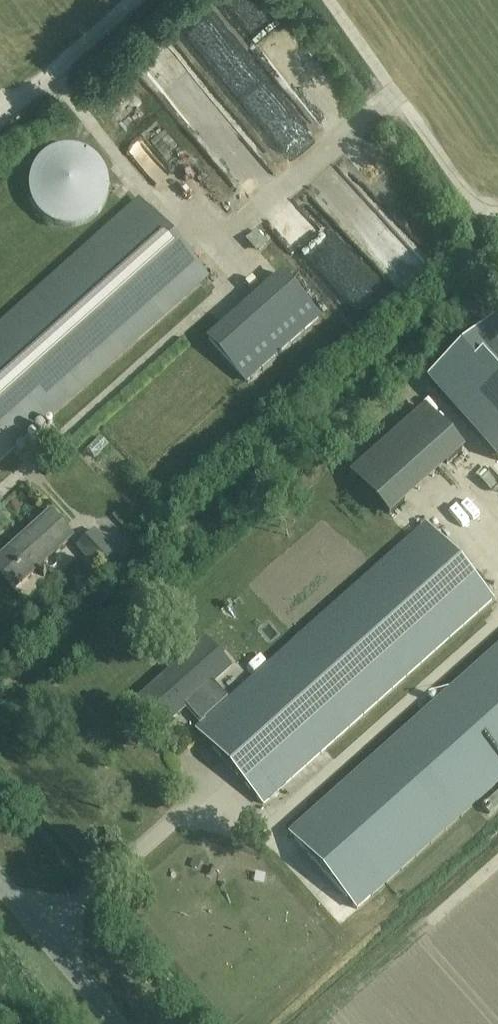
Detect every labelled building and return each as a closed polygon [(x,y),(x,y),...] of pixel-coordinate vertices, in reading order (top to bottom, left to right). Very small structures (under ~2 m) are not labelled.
[(202,5),(181,24),(221,69),(242,51),(202,5)] [(163,37),(140,59),(170,90),(193,69),(163,37)] [(147,140),(135,155),(169,181),(180,166),(147,140)] [(48,154),(41,159),(34,169),(31,179),(30,190),(32,201),(38,211),(46,219),(56,225),(67,227),(78,227),(88,223),(98,216),(104,207),(109,197),(110,186),(108,174),(103,164),(95,156),(85,150),(74,148),(65,148),(56,150),(48,154)] [(138,201),(139,202),(0,325),(0,460),(206,277),(206,276),(139,201),(138,201)] [(340,299),(347,294),(360,313),(382,297),(356,259),(327,279),(340,299)] [(204,333),(245,382),(320,321),(280,271),(204,333)] [(438,396),(497,463),(497,342),(438,396)] [(342,471),(379,514),(460,445),(422,402),(342,471)] [(97,457),(111,444),(103,435),(89,448),(97,457)] [(50,512),(0,557),(0,576),(13,591),(37,569),(44,576),(50,571),(43,563),(72,537),(50,512)] [(228,700),(201,724),(194,730),(261,805),(497,593),(497,590),(433,517),(228,700)] [(96,530),(77,546),(98,570),(117,553),(96,530)] [(289,833),(357,909),(497,783),(497,646),(289,833)] [(428,672),(434,683),(460,669),(454,658),(428,672)] [(130,707),(154,734),(204,690),(180,663),(130,707)] [(497,807),(497,791),(482,806),(490,814),(497,807)]
